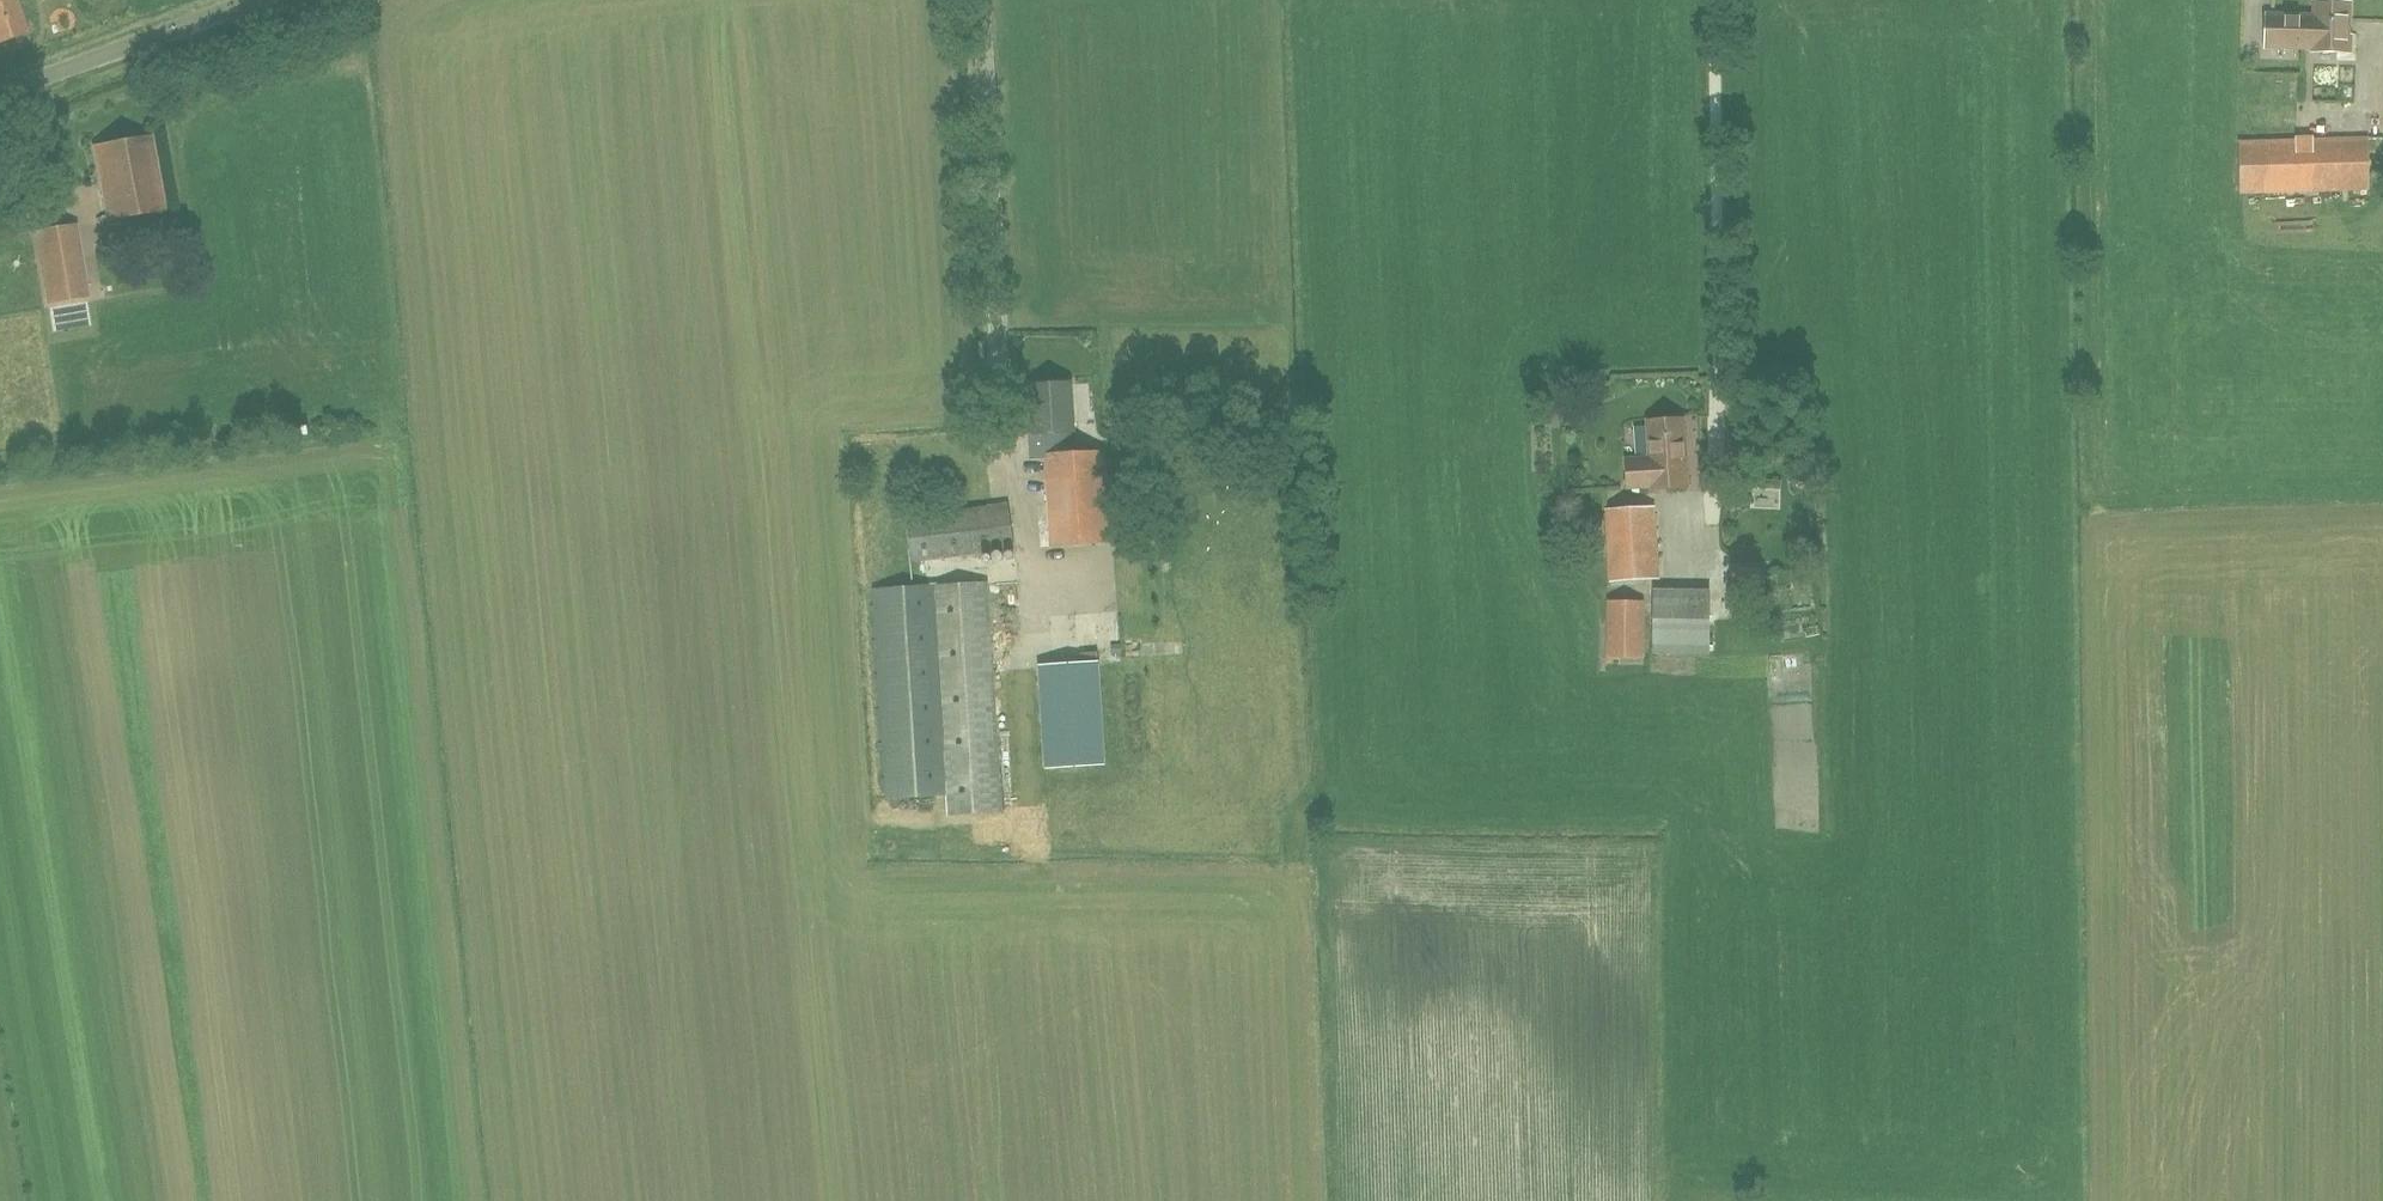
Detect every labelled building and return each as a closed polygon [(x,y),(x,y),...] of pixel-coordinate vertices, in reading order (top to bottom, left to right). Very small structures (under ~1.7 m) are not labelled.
[(28,34),(16,0),(0,0),(0,43),(28,34)] [(2266,47),(2299,48),(2314,48),(2314,51),(2339,52),(2339,35),(2348,35),(2349,3),(2315,2),(2315,17),(2267,15),(2266,47)] [(110,221),(164,211),(150,137),(96,147),(110,221)] [(2241,194),(2371,190),(2369,139),(2239,143),(2241,194)] [(88,298),(75,227),(37,234),(51,305),(88,298)] [(1051,547),(1112,543),(1105,452),(1072,453),(1071,432),(1074,432),(1071,384),(1032,387),(1036,434),(1049,434),(1051,454),(1045,455),(1051,547)] [(1688,487),(1687,463),(1684,420),(1648,422),(1650,458),(1627,460),(1629,488),(1652,487),(1652,489),(1688,487)] [(1014,550),(1008,505),(907,517),(913,562),(1014,550)] [(1611,582),(1659,579),(1654,507),(1606,510),(1611,582)] [(1732,599),(1764,597),(1762,571),(1731,573),(1732,599)] [(1000,813),(987,584),(874,590),(886,799),(946,796),(947,816),(1000,813)] [(1710,655),(1711,590),(1653,590),(1653,655),(1710,655)] [(1644,660),(1644,600),(1606,600),(1606,660),(1644,660)] [(1187,643),(1143,643),(1143,660),(1187,660),(1187,643)] [(1045,767),(1104,764),(1098,664),(1039,667),(1045,767)]
